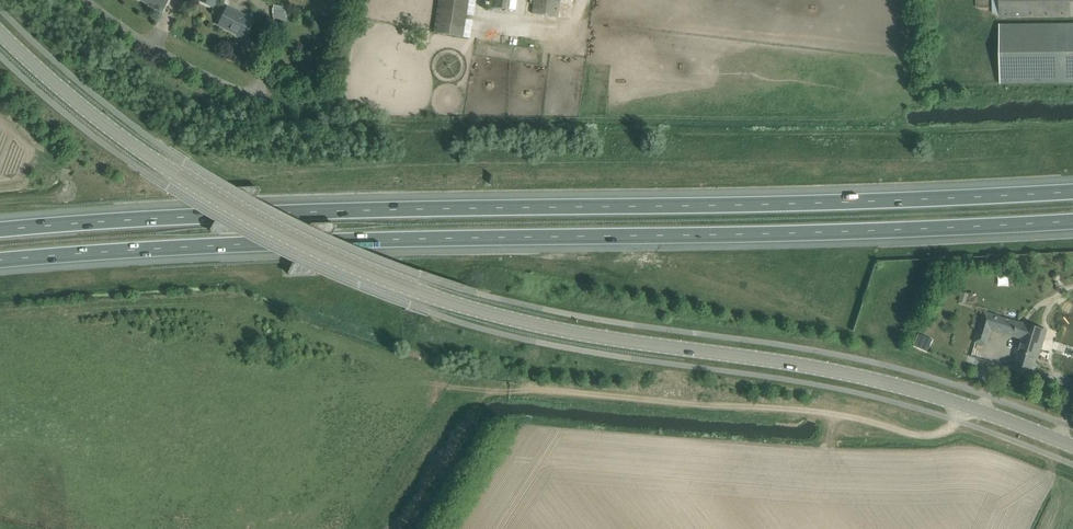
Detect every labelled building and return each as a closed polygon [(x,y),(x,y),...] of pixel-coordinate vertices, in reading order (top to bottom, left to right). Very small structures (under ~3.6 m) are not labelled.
[(163,12),(169,0),(141,0),(163,12)] [(434,32),(464,37),(467,15),(468,12),(469,0),(439,0),(434,32)] [(489,7),(509,9),(510,0),(489,0),(489,7)] [(532,13),(558,17),(560,0),(534,0),(532,13)] [(999,17),(1072,16),(1072,0),(999,0),(999,17)] [(227,7),(224,15),(219,25),(233,32),(234,30),(246,36),(254,21),(227,7)] [(1000,23),(1001,83),(1072,82),(1072,22),(1000,23)] [(958,301),(966,303),(968,293),(961,291),(958,301)] [(1021,338),(1025,324),(985,312),(976,342),(979,334),(988,337),(991,329),(1021,338)] [(1018,354),(1013,369),(1031,375),(1036,358),(1040,359),(1048,331),(1047,330),(1030,325),(1025,324),(1021,338),(1017,353),(1018,354)]
